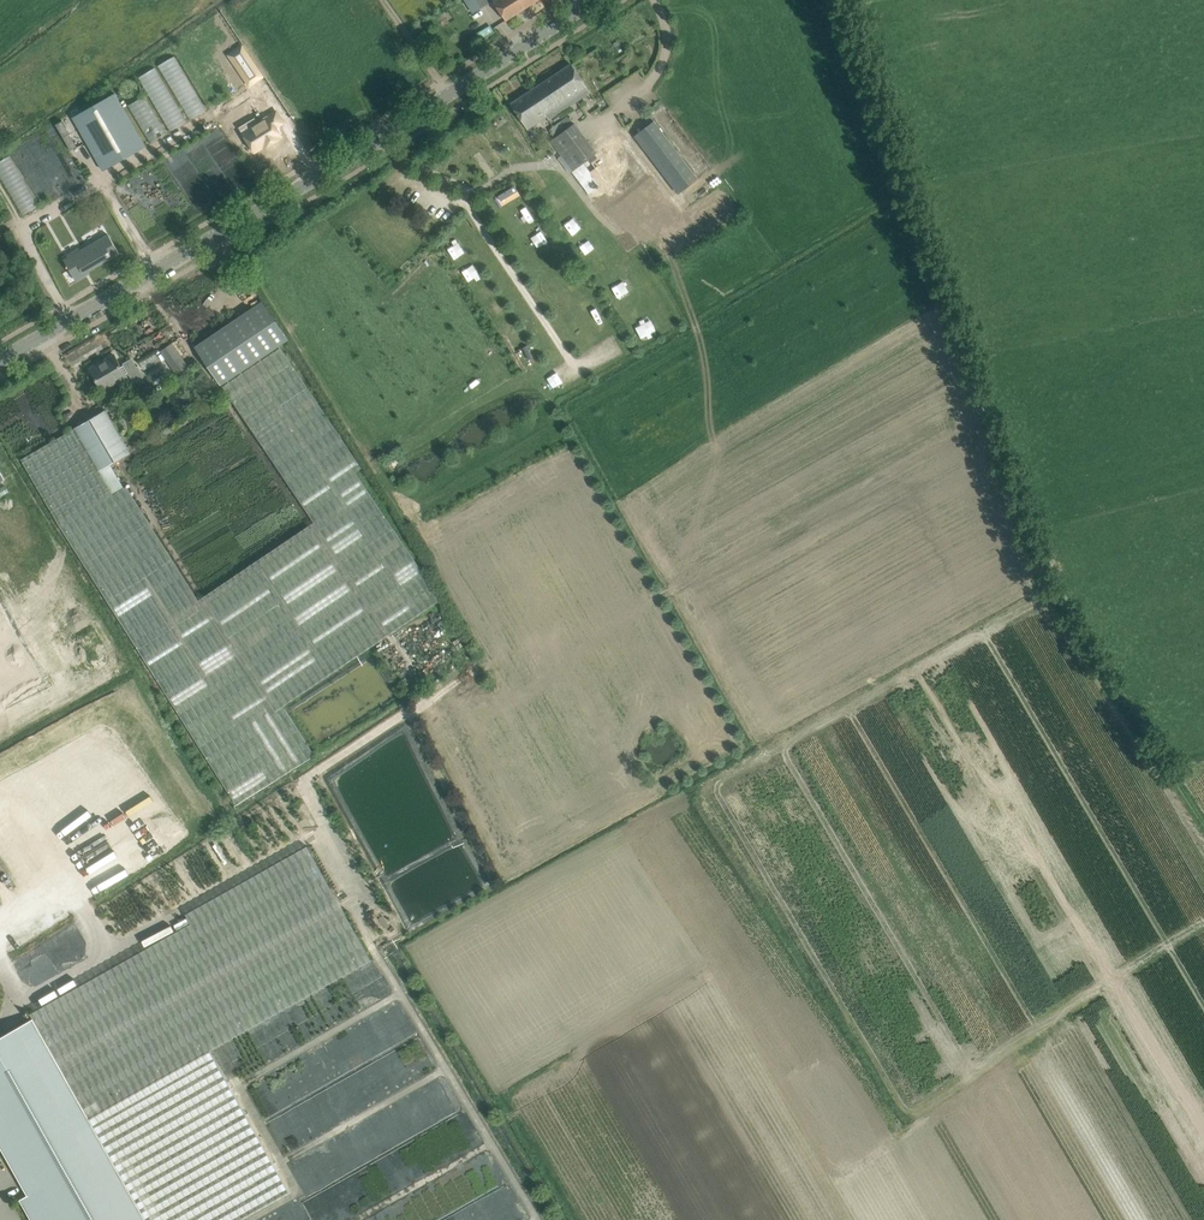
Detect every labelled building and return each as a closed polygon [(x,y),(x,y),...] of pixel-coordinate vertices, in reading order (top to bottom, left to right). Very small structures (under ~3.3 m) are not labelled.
[(488,3),(486,0),(463,0),(471,13),(488,3)] [(493,1),(506,20),(537,0),(495,0),(493,1)] [(157,63),(188,119),(206,109),(174,53),(157,63)] [(572,64),(511,104),(518,114),(524,125),(526,128),(545,115),(546,115),(566,102),(565,100),(572,96),(573,97),(575,96),(587,88),(578,74),(572,64)] [(138,73),(168,130),(185,122),(155,65),(138,73)] [(115,93),(73,117),(103,170),(145,146),(115,93)] [(128,102),(149,142),(165,133),(144,93),(128,102)] [(244,133),(248,140),(255,150),(265,144),(264,143),(268,140),(269,143),(281,136),(269,117),(244,133)] [(633,136),(677,194),(698,178),(654,120),(633,136)] [(561,121),(549,130),(555,137),(550,141),(561,155),(566,161),(564,162),(571,171),(595,153),(573,123),(567,128),(561,121)] [(13,153),(0,159),(0,170),(20,213),(37,206),(13,153)] [(517,189),(513,184),(498,196),(502,201),(517,189)] [(538,246),(548,239),(541,227),(530,234),(538,246)] [(64,260),(75,278),(119,253),(108,234),(64,260)] [(459,240),(447,245),(452,259),(464,254),(459,240)] [(600,273),(607,267),(601,259),(593,265),(600,273)] [(570,278),(579,290),(583,287),(575,275),(570,278)] [(616,299),(629,292),(623,280),(610,287),(616,299)] [(484,284),(473,289),(478,300),(489,295),(484,284)] [(262,301),(195,346),(222,385),(287,342),(289,340),(267,307),(262,301)] [(638,333),(649,328),(645,319),(634,323),(638,333)] [(160,350),(178,375),(189,368),(172,342),(160,350)] [(74,428),(21,459),(49,508),(236,804),(315,755),(284,706),(442,599),(356,472),(362,468),(279,347),(222,386),(315,521),(198,599),(126,486),(113,494),(98,469),(74,428)] [(153,352),(139,360),(144,368),(158,361),(153,352)] [(134,382),(144,376),(138,366),(136,367),(132,359),(121,365),(115,356),(100,364),(100,363),(90,368),(92,372),(91,372),(89,374),(89,375),(89,376),(89,378),(89,379),(90,380),(91,382),(92,382),(94,383),(95,383),(97,382),(98,382),(103,390),(127,376),(126,376),(129,374),(134,382)] [(548,401),(559,395),(553,385),(543,391),(548,401)] [(105,409),(74,427),(74,428),(98,469),(129,451),(105,409)] [(50,689),(0,602),(0,718),(50,689)] [(289,1191),(210,1050),(371,959),(307,845),(185,914),(191,923),(30,1013),(33,1018),(0,1036),(0,1144),(28,1194),(20,1198),(32,1219),(35,1218),(36,1219),(238,1219),(289,1191)]
